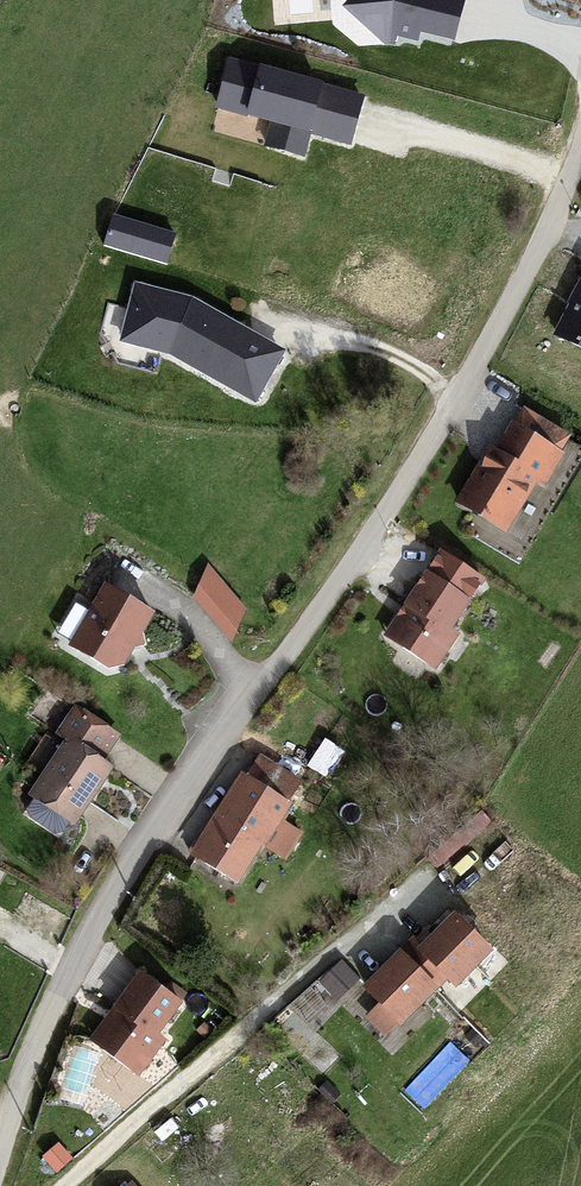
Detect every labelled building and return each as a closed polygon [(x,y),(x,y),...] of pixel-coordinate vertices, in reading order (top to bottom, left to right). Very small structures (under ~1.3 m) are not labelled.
[(463,0),(354,0),(355,18),(365,26),(390,24),(391,33),(416,40),(418,31),(452,41),(463,0)] [(356,94),(223,61),(212,105),(269,119),(263,144),(298,152),(304,128),(345,138),(356,94)] [(575,294),(578,295),(575,302),(570,303),(567,302),(566,303),(569,305),(554,335),(580,348),(580,285),(576,283),(576,284),(579,286),(575,294)] [(253,399),(280,353),(190,301),(180,299),(175,302),(164,299),(165,295),(137,287),(123,339),(169,351),(253,399)] [(523,413),(514,428),(558,453),(567,438),(523,413)] [(485,465),(462,505),(495,524),(514,519),(537,480),(544,484),(561,455),(558,453),(514,428),(498,456),(494,462),(485,465)] [(491,453),(485,465),(494,462),(498,456),(491,453)] [(514,519),(495,524),(507,531),(514,519)] [(468,601),(427,574),(407,606),(413,609),(392,640),(435,668),(457,634),(449,629),(468,601)] [(154,614),(110,587),(74,647),(110,669),(122,666),(133,648),(146,645),(143,632),(154,614)] [(407,606),(386,636),(392,640),(413,609),(407,606)] [(37,795),(73,819),(75,820),(111,768),(100,761),(117,736),(77,710),(60,735),(69,741),(34,793),(37,795)] [(341,751),(323,739),(307,762),(329,773),(341,751)] [(236,884),(277,821),(262,845),(285,860),(300,832),(278,818),(300,785),(260,760),(197,859),(236,884)] [(69,824),(73,819),(37,795),(33,800),(69,824)] [(486,948),(452,914),(419,947),(411,938),(363,985),(397,1019),(444,973),(452,981),(486,948)] [(140,975),(115,1008),(120,1013),(97,1045),(137,1075),(163,1040),(156,1035),(180,1004),(140,975)] [(120,1013),(115,1008),(91,1040),(97,1045),(120,1013)] [(67,1156),(56,1143),(42,1155),(54,1168),(67,1156)]
